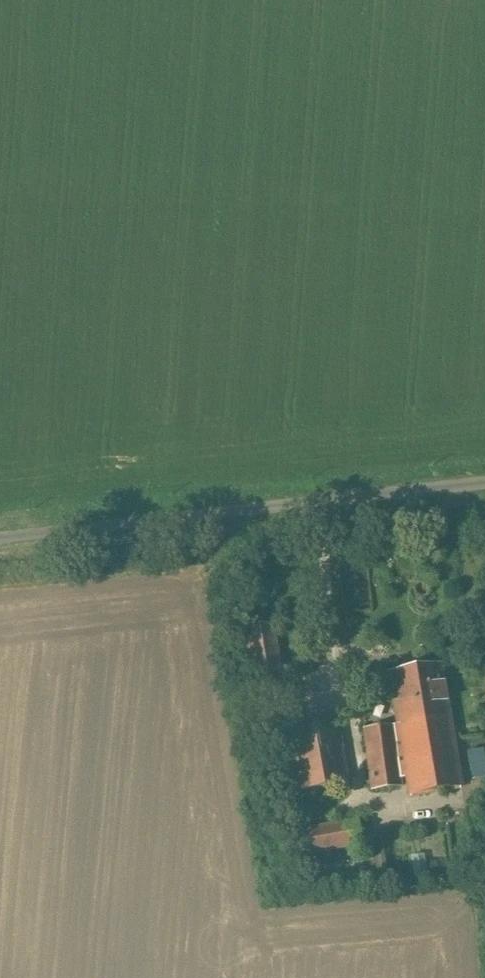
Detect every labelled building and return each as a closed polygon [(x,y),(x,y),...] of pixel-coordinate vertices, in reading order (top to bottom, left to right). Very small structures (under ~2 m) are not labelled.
[(274,620),(235,625),(240,667),(279,662),(274,620)] [(436,682),(386,689),(391,722),(391,724),(400,777),(447,771),(436,682)] [(335,721),(269,732),(280,793),(347,782),(335,721)] [(391,724),(363,727),(371,789),(401,785),(400,777),(391,724)] [(344,822),(302,829),(306,852),(352,845),(350,834),(346,834),(344,822)]
